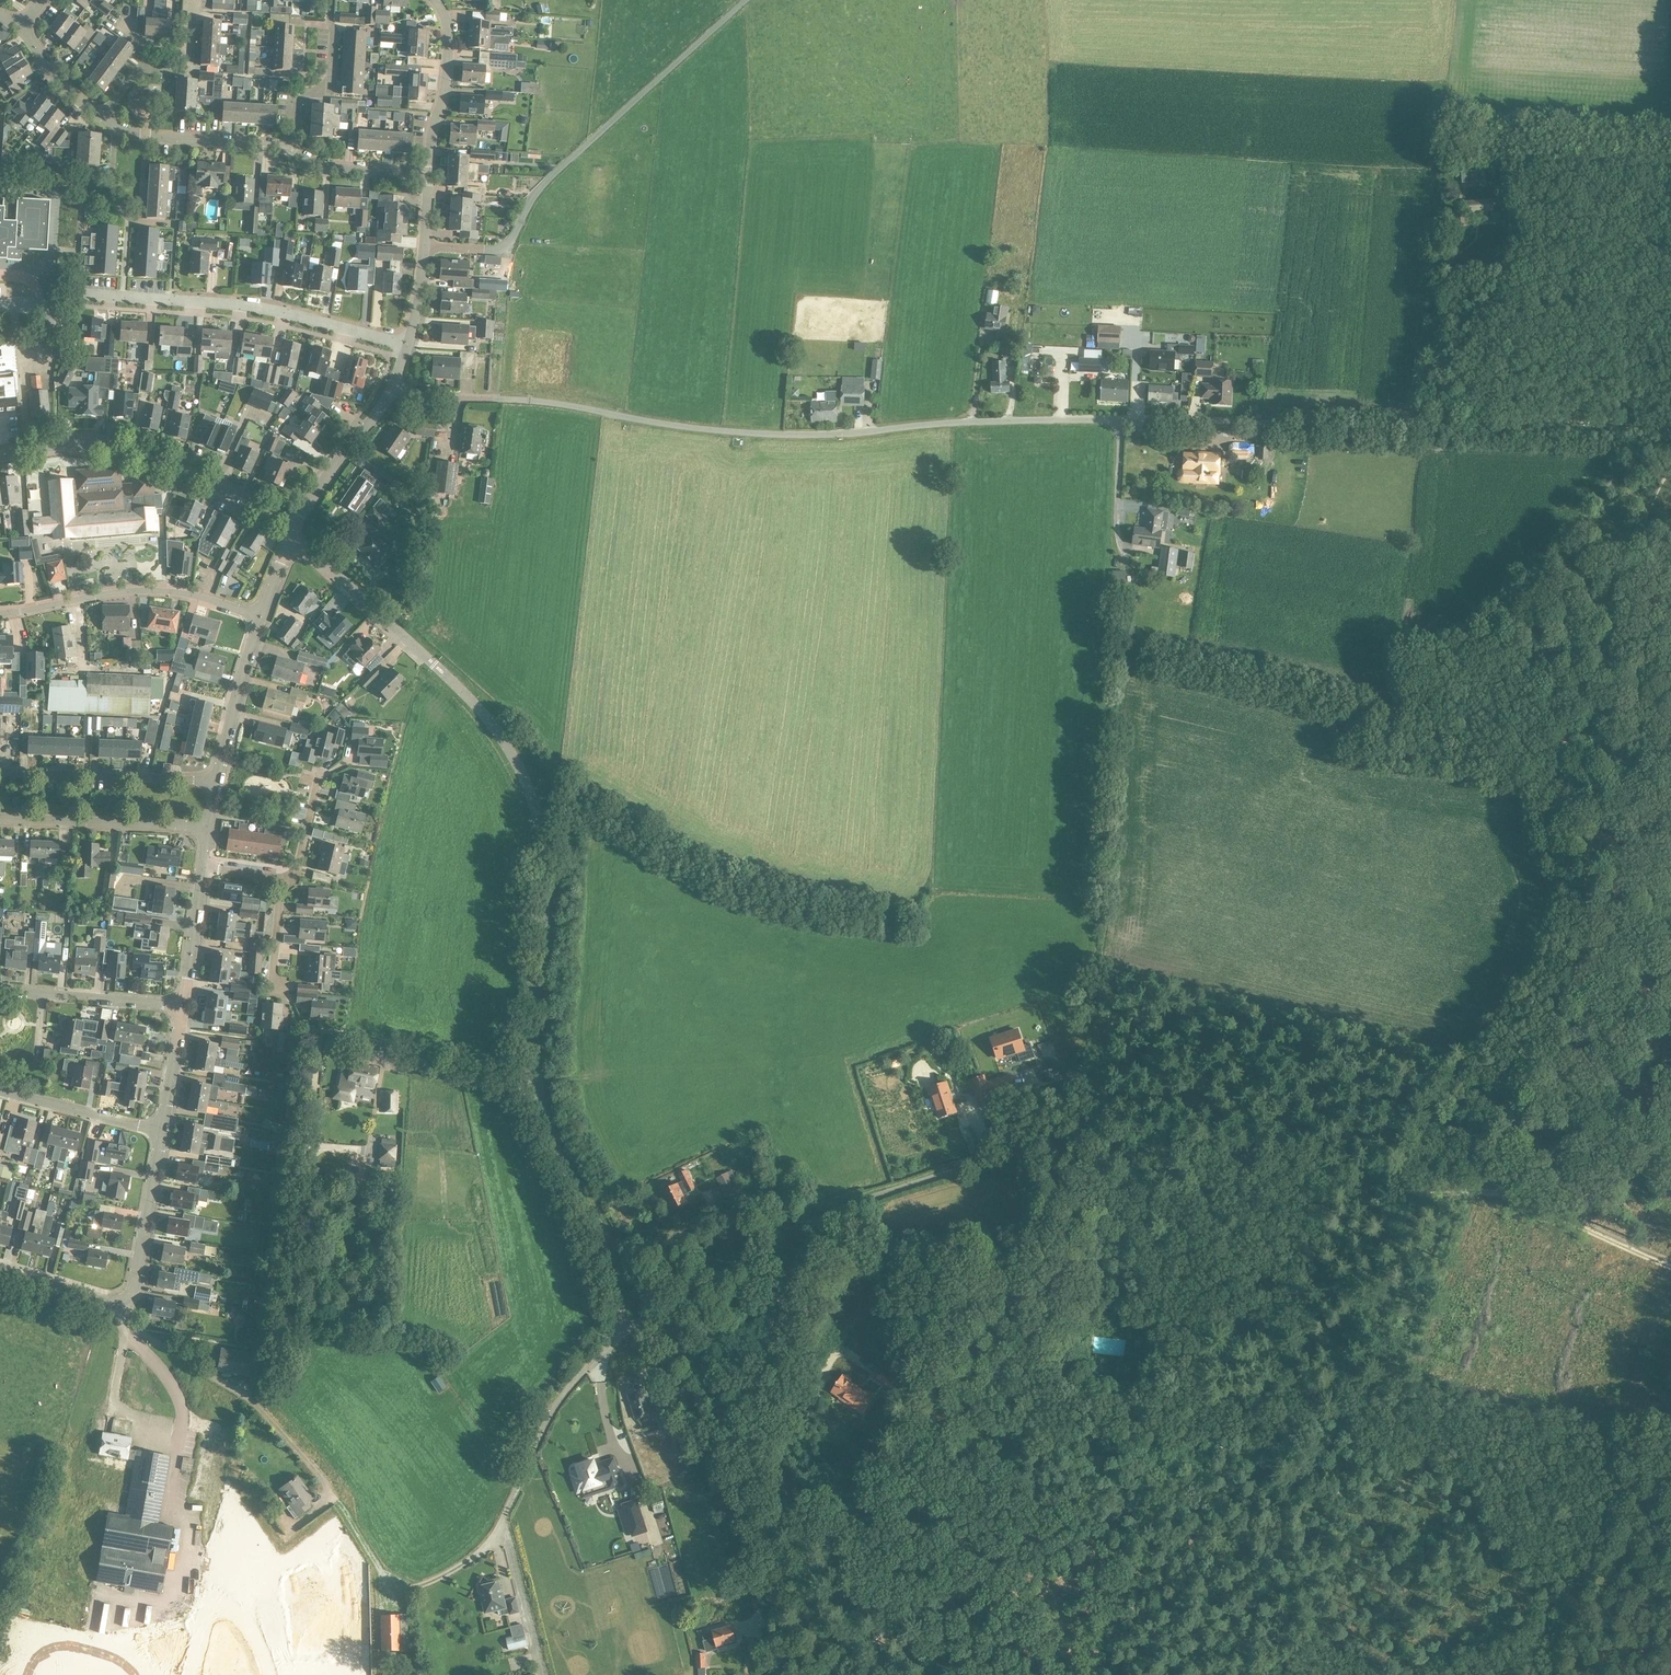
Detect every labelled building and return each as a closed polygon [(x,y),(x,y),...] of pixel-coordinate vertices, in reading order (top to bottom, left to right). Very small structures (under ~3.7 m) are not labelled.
[(84,0),(74,0),(85,9),(89,4),(84,0)] [(212,9),(233,11),(234,0),(213,0),(212,9)] [(314,0),(306,0),(305,12),(313,13),(314,0)] [(357,2),(356,8),(361,8),(362,3),(370,3),(370,0),(357,0),(357,2)] [(113,8),(104,1),(98,10),(107,16),(113,8)] [(374,25),(375,25),(376,10),(376,7),(366,7),(365,25),(374,25)] [(66,9),(50,31),(52,32),(52,36),(56,40),(60,38),(61,40),(62,40),(74,25),(75,24),(66,17),(70,12),(66,9)] [(145,36),(159,37),(160,20),(160,12),(160,11),(153,11),(152,10),(152,20),(146,19),(145,36)] [(376,10),(375,25),(380,26),(380,23),(388,24),(389,11),(376,10)] [(500,11),(485,11),(485,21),(499,22),(500,11)] [(167,12),(166,12),(160,12),(160,20),(159,37),(171,38),(172,21),(167,21),(167,12)] [(248,14),(233,14),(233,24),(247,25),(248,14)] [(276,25),(275,37),(293,38),(294,26),(285,26),(286,14),(270,14),(270,25),(276,25)] [(339,23),(355,24),(356,15),(340,14),(339,23)] [(203,21),(203,32),(220,33),(221,22),(203,21)] [(470,21),(469,35),(511,37),(511,29),(495,28),(495,30),(489,30),(490,23),(470,21)] [(61,41),(73,50),(80,41),(85,45),(95,32),(85,25),(82,31),(74,25),(62,40),(61,40),(61,41)] [(345,31),(344,44),(365,45),(366,37),(369,37),(370,28),(360,28),(359,32),(345,31)] [(394,36),(394,43),(425,45),(425,40),(428,40),(429,29),(416,28),(415,31),(409,31),(408,36),(399,35),(399,36),(394,36)] [(95,36),(102,41),(105,37),(99,32),(95,36)] [(202,43),(219,44),(220,33),(203,32),(202,43)] [(381,34),(380,42),(392,43),(393,35),(381,34)] [(468,48),(488,49),(491,50),(493,43),(500,43),(500,45),(508,46),(509,37),(511,38),(511,37),(469,35),(468,48)] [(99,46),(102,41),(95,36),(92,41),(99,46)] [(274,48),(292,49),(293,38),(275,37),(274,48)] [(112,49),(127,60),(135,50),(120,38),(112,49)] [(202,43),(201,54),(219,55),(226,56),(227,45),(219,44),(202,43)] [(407,57),(424,58),(427,59),(428,50),(424,50),(425,45),(394,43),(393,48),(396,49),(396,52),(407,53),(407,57)] [(365,45),(344,44),(343,57),(365,58),(365,45)] [(88,46),(80,57),(86,62),(90,58),(87,56),(92,49),(88,46)] [(23,61),(24,60),(15,47),(6,53),(2,48),(0,49),(0,62),(6,71),(23,60),(23,61)] [(274,48),(273,59),(292,60),(292,49),(274,48)] [(104,59),(119,71),(127,60),(112,49),(104,59)] [(516,62),(517,55),(489,53),(488,60),(516,62)] [(200,66),(218,67),(219,55),(201,54),(200,66)] [(83,67),(86,62),(80,57),(76,62),(83,67)] [(343,57),(343,69),(364,70),(365,58),(343,57)] [(96,70),(111,81),(119,71),(104,59),(96,70)] [(292,60),(273,59),(273,70),(291,71),(292,60)] [(6,71),(5,71),(11,80),(6,84),(12,93),(25,85),(21,79),(31,73),(23,61),(23,60),(6,71)] [(384,75),(406,77),(407,66),(401,65),(402,61),(395,60),(395,65),(385,65),(384,75)] [(516,62),(488,60),(488,68),(506,69),(510,71),(513,70),(515,70),(515,69),(515,68),(525,69),(525,63),(516,62)] [(484,84),(484,67),(463,66),(462,83),(484,84)] [(268,68),(248,67),(247,74),(268,76),(268,68)] [(343,69),(342,82),(363,83),(364,70),(343,69)] [(111,81),(96,70),(88,81),(103,92),(111,81)] [(213,81),(213,73),(200,72),(199,80),(213,81)] [(401,80),(401,87),(427,89),(427,83),(430,82),(430,78),(427,77),(428,76),(410,74),(410,81),(401,80)] [(177,96),(201,97),(204,98),(205,89),(196,88),(196,82),(178,80),(177,96)] [(362,96),(363,83),(342,82),(341,94),(362,96)] [(378,96),(378,105),(391,106),(391,97),(387,97),(388,87),(377,86),(376,96),(378,96)] [(426,103),(427,89),(401,87),(394,87),(393,97),(409,98),(409,101),(426,103)] [(212,98),(221,99),(221,89),(213,88),(212,98)] [(485,100),(513,101),(513,93),(502,92),(502,91),(485,91),(485,100)] [(198,102),(201,101),(201,97),(177,96),(176,111),(194,112),(195,102),(198,102)] [(482,115),(484,97),(461,96),(460,113),(482,115)] [(29,99),(25,105),(18,100),(11,110),(17,114),(14,118),(24,125),(31,116),(39,122),(38,123),(39,123),(51,107),(52,106),(39,97),(35,103),(29,99)] [(212,98),(211,113),(220,114),(220,103),(221,99),(212,98)] [(342,100),(341,108),(356,109),(357,101),(342,100)] [(222,122),(235,123),(236,105),(223,104),(222,122)] [(235,123),(248,124),(249,105),(236,105),(235,123)] [(248,124),(261,125),(262,106),(249,105),(248,124)] [(262,106),(261,125),(275,125),(276,107),(262,106)] [(313,106),(312,121),(338,123),(339,116),(332,116),(333,107),(313,106)] [(368,114),(368,111),(368,107),(357,106),(357,113),(368,114)] [(63,116),(51,107),(39,123),(47,130),(37,142),(45,149),(52,141),(61,129),(56,125),(63,116)] [(338,123),(312,121),(311,136),(331,137),(331,129),(338,129),(338,123)] [(495,122),(477,121),(476,131),(494,132),(494,129),(500,129),(500,123),(494,123),(495,122)] [(348,123),(347,138),(355,139),(356,124),(348,123)] [(474,144),(475,127),(451,126),(450,143),(474,144)] [(61,129),(52,141),(59,146),(68,135),(61,129)] [(370,151),(372,132),(358,131),(357,150),(370,151)] [(385,133),(372,132),(370,151),(383,152),(385,133)] [(396,152),(398,134),(385,133),(383,152),(396,152)] [(78,149),(99,150),(100,135),(79,134),(78,149)] [(411,135),(398,134),(396,152),(410,153),(411,135)] [(495,151),(470,150),(469,158),(494,160),(494,159),(502,159),(502,152),(501,152),(501,148),(496,147),(496,152),(495,152),(495,151)] [(98,166),(99,150),(78,149),(77,164),(98,166)] [(10,159),(2,155),(2,154),(1,165),(5,165),(10,159)] [(449,156),(448,171),(478,173),(478,165),(467,164),(468,157),(449,156)] [(73,162),(46,160),(45,169),(72,171),(73,162)] [(222,185),(223,166),(197,164),(196,183),(202,184),(202,188),(216,189),(216,184),(222,185)] [(149,179),(168,180),(168,167),(150,165),(149,179)] [(1482,170),(1461,172),(1462,182),(1483,180),(1482,170)] [(478,173),(448,171),(447,186),(466,187),(465,194),(480,195),(484,195),(484,188),(466,187),(466,181),(477,182),(478,173)] [(289,197),(291,180),(276,179),(276,177),(268,176),(267,184),(259,183),(258,202),(272,203),(273,196),(289,197)] [(167,193),(168,180),(149,179),(148,192),(167,193)] [(251,204),(253,181),(236,180),(234,202),(251,204)] [(358,208),(359,191),(336,190),(335,206),(358,208)] [(166,206),(167,193),(148,192),(147,205),(166,206)] [(321,216),(323,193),(305,192),(303,215),(321,216)] [(452,200),(451,215),(470,216),(471,201),(480,202),(480,195),(465,194),(463,194),(463,200),(452,200)] [(385,219),(406,220),(407,206),(402,206),(403,198),(380,197),(379,207),(386,207),(385,219)] [(21,259),(21,250),(47,252),(50,201),(3,198),(3,208),(0,207),(0,257),(21,259)] [(1493,209),(1492,199),(1464,202),(1465,212),(1493,209)] [(166,206),(147,205),(146,218),(165,219),(165,212),(169,213),(170,207),(166,206)] [(250,208),(249,230),(256,231),(257,209),(250,208)] [(358,211),(357,211),(357,214),(356,227),(357,227),(367,228),(367,227),(367,212),(358,211)] [(477,217),(470,216),(451,215),(450,230),(460,231),(460,238),(477,239),(478,232),(476,232),(477,217)] [(328,220),(315,218),(314,231),(315,231),(315,233),(325,234),(325,232),(327,232),(328,220)] [(405,236),(406,220),(385,219),(384,231),(377,231),(377,241),(400,243),(400,235),(405,236)] [(90,238),(90,242),(116,244),(118,227),(97,226),(96,234),(91,234),(90,238)] [(138,229),(136,245),(163,247),(163,243),(163,239),(158,239),(159,230),(138,229)] [(333,235),(328,267),(338,268),(343,236),(333,235)] [(215,251),(216,241),(201,240),(200,249),(192,248),(191,274),(207,275),(208,255),(208,251),(215,251)] [(281,259),(289,261),(292,243),(284,241),(281,259)] [(115,259),(116,244),(90,242),(90,246),(90,249),(95,250),(94,257),(94,258),(115,259)] [(226,242),(224,258),(230,259),(232,243),(226,242)] [(135,261),(156,262),(157,254),(162,254),(162,251),(163,247),(136,245),(135,261)] [(375,246),(358,245),(357,260),(374,261),(375,246)] [(399,294),(400,276),(401,262),(402,262),(402,249),(377,247),(376,262),(390,263),(389,275),(384,275),(383,293),(399,294)] [(280,249),(266,248),(264,265),(269,265),(278,266),(279,266),(280,249)] [(302,255),(300,266),(286,264),(284,276),(283,276),(281,285),(299,288),(301,270),(307,271),(309,256),(302,255)] [(94,257),(89,257),(88,265),(94,265),(93,274),(114,276),(115,259),(94,258),(94,257)] [(135,261),(134,277),(155,278),(156,270),(161,270),(162,262),(156,262),(135,261)] [(473,280),(467,280),(468,263),(441,261),(440,278),(453,279),(453,287),(472,289),(473,280)] [(269,265),(264,265),(254,264),(252,284),(268,286),(269,265)] [(350,266),(349,271),(348,291),(365,292),(366,272),(366,266),(358,266),(358,267),(350,266)] [(329,283),(331,269),(314,267),(310,290),(328,293),(330,283),(329,283)] [(478,289),(495,290),(506,291),(507,281),(499,280),(500,276),(493,276),(493,280),(479,279),(478,289)] [(495,290),(478,289),(471,289),(471,298),(495,300),(495,290)] [(987,290),(986,303),(997,305),(999,292),(987,290)] [(465,295),(442,293),(441,310),(464,312),(465,295)] [(987,315),(985,329),(1004,331),(1007,309),(994,307),(993,316),(987,315)] [(95,342),(105,342),(103,357),(112,358),(115,326),(102,325),(102,320),(83,319),(81,337),(95,338),(95,342)] [(478,320),(476,338),(492,339),(493,321),(478,320)] [(144,342),(146,324),(136,323),(136,324),(122,323),(121,340),(144,342)] [(475,328),(443,325),(441,343),(466,345),(467,339),(474,340),(475,328)] [(1120,327),(1099,326),(1098,343),(1119,344),(1120,327)] [(189,356),(191,338),(182,338),(183,329),(160,328),(159,346),(177,347),(177,355),(189,356)] [(201,350),(215,351),(217,332),(202,331),(201,350)] [(231,333),(217,332),(215,351),(214,359),(228,360),(229,353),(231,333)] [(255,356),(258,337),(244,335),(241,354),(255,356)] [(272,339),(258,337),(255,356),(269,359),(272,339)] [(1007,342),(1002,344),(1001,356),(1011,357),(1013,337),(1007,337),(1007,342)] [(1205,337),(1198,337),(1197,352),(1204,352),(1205,337)] [(17,408),(15,395),(19,395),(18,379),(18,378),(15,342),(0,343),(0,410),(1,410),(17,408)] [(294,369),(300,346),(285,342),(279,366),(294,369)] [(1030,372),(1031,346),(1022,345),(1019,371),(1030,372)] [(152,371),(152,363),(153,347),(143,346),(142,361),(145,362),(144,371),(151,372),(152,371)] [(1194,347),(1179,346),(1179,354),(1193,355),(1194,347)] [(330,353),(328,352),(327,350),(321,349),(319,350),(313,349),(307,372),(324,376),(330,353)] [(1131,359),(1132,350),(1123,350),(1123,359),(1131,359)] [(1150,368),(1173,370),(1174,352),(1151,351),(1150,368)] [(475,353),(460,352),(460,360),(433,358),(432,378),(445,379),(446,378),(466,379),(466,369),(474,369),(475,353)] [(194,356),(193,373),(201,374),(202,357),(194,356)] [(86,371),(99,372),(99,358),(87,358),(86,371)] [(109,373),(109,383),(108,389),(108,390),(116,391),(118,360),(110,359),(99,358),(99,372),(109,373)] [(235,358),(232,375),(232,377),(238,378),(238,376),(239,376),(241,358),(235,358)] [(349,358),(342,383),(362,388),(364,378),(362,378),(366,362),(349,358)] [(68,386),(78,366),(66,359),(60,372),(62,374),(58,381),(68,386)] [(879,380),(881,360),(875,359),(872,379),(879,380)] [(1080,359),(1079,372),(1101,373),(1102,360),(1080,359)] [(992,362),(994,383),(991,383),(992,393),(1009,392),(1008,382),(1006,382),(1004,362),(992,362)] [(1195,376),(1212,377),(1213,364),(1196,363),(1195,376)] [(273,367),(274,366),(265,364),(262,381),(265,382),(264,385),(260,384),(259,387),(268,389),(269,384),(269,383),(273,367)] [(281,368),(274,366),(273,367),(269,383),(269,384),(270,383),(277,385),(281,368)] [(98,388),(108,389),(109,383),(109,373),(99,372),(98,382),(94,382),(93,388),(98,388)] [(1104,373),(1104,380),(1102,380),(1101,401),(1127,402),(1128,381),(1115,381),(1115,374),(1113,372),(1106,372),(1104,373)] [(153,374),(142,373),(139,390),(151,391),(153,374)] [(1191,385),(1193,375),(1183,375),(1182,384),(1191,385)] [(40,376),(31,377),(32,390),(41,389),(40,376)] [(285,377),(283,386),(291,387),(292,379),(285,377)] [(864,388),(856,388),(857,378),(842,377),(842,385),(841,385),(841,405),(863,406),(864,388)] [(332,381),(323,378),(318,395),(328,397),(332,382),(332,381)] [(1202,385),(1201,398),(1213,399),(1213,405),(1230,406),(1231,382),(1214,381),(1214,385),(1202,385)] [(236,395),(238,385),(229,382),(226,392),(236,395)] [(342,385),(332,382),(328,397),(338,400),(342,385)] [(1181,385),(1181,392),(1180,401),(1189,402),(1189,392),(1189,386),(1181,385)] [(172,386),(169,403),(168,409),(176,410),(180,393),(179,393),(180,387),(172,386)] [(1172,387),(1149,386),(1148,401),(1172,402),(1172,387)] [(87,406),(87,388),(78,387),(78,389),(69,389),(69,408),(78,408),(78,406),(87,406)] [(98,388),(93,388),(87,388),(87,406),(78,406),(78,408),(77,415),(101,416),(102,407),(97,407),(98,388)] [(288,389),(279,401),(286,406),(295,393),(288,389)] [(267,411),(273,397),(255,390),(249,404),(267,411)] [(47,392),(36,393),(30,393),(33,417),(49,416),(47,392)] [(836,403),(834,403),(834,401),(836,401),(835,392),(825,392),(825,401),(828,401),(828,403),(811,403),(811,422),(836,422),(836,403)] [(135,409),(136,397),(132,397),(132,395),(116,393),(114,416),(131,418),(131,409),(135,409)] [(303,411),(309,416),(305,422),(319,431),(327,419),(316,411),(320,405),(307,397),(303,403),(307,405),(303,411)] [(149,429),(157,430),(161,409),(145,406),(141,427),(142,427),(142,428),(144,431),(147,431),(149,429)] [(185,439),(189,418),(173,414),(169,436),(185,439)] [(206,429),(200,442),(211,448),(212,446),(220,428),(214,425),(217,419),(206,414),(200,426),(206,429)] [(254,433),(261,425),(247,414),(240,422),(254,433)] [(415,436),(434,438),(436,424),(417,421),(415,436)] [(310,443),(319,431),(305,422),(300,429),(294,425),(291,429),(287,426),(282,432),(295,441),(299,435),(310,443)] [(220,428),(212,446),(218,448),(217,450),(218,451),(222,453),(224,453),(224,451),(226,452),(232,437),(233,437),(238,426),(232,424),(229,430),(221,426),(220,428)] [(486,436),(486,431),(481,429),(481,428),(461,426),(459,452),(478,454),(480,442),(484,443),(484,444),(485,444),(485,439),(486,439),(486,436)] [(395,458),(409,437),(393,427),(379,447),(395,458)] [(245,431),(242,437),(241,436),(234,451),(240,454),(234,467),(249,473),(258,454),(246,449),(250,440),(246,438),(249,433),(245,431)] [(275,434),(274,433),(266,450),(279,456),(284,445),(285,446),(288,445),(289,443),(285,441),(275,434)] [(1235,443),(1229,446),(1228,453),(1233,458),(1246,458),(1252,454),(1252,446),(1248,443),(1235,443)] [(1259,444),(1258,460),(1267,460),(1268,456),(1271,456),(1271,447),(1269,446),(1269,445),(1259,444)] [(1185,455),(1184,471),(1181,472),(1179,474),(1179,478),(1181,480),(1184,482),(1216,483),(1216,473),(1218,473),(1219,457),(1219,455),(1206,454),(1206,456),(1185,455)] [(288,475),(292,466),(283,461),(282,464),(270,458),(267,465),(269,466),(263,479),(278,486),(284,473),(288,475)] [(454,494),(457,465),(436,462),(433,492),(454,494)] [(48,483),(51,518),(34,520),(35,535),(52,534),(53,539),(158,530),(157,515),(161,515),(161,509),(162,509),(161,494),(154,495),(152,476),(132,477),(133,486),(121,487),(119,467),(76,471),(77,482),(73,482),(73,481),(48,483)] [(386,485),(391,478),(377,469),(372,475),(364,470),(341,503),(354,512),(377,479),(386,485)] [(2,512),(3,512),(3,511),(10,510),(10,504),(21,503),(19,493),(17,494),(15,478),(6,479),(0,479),(0,493),(2,512)] [(402,484),(394,479),(388,488),(398,489),(402,484)] [(489,502),(491,481),(483,480),(480,502),(489,502)] [(392,509),(380,499),(366,515),(378,526),(392,509)] [(193,526),(201,506),(199,506),(199,504),(195,502),(193,503),(186,500),(182,510),(181,510),(175,525),(189,531),(190,530),(191,526),(192,525),(193,526)] [(16,511),(19,536),(29,535),(27,510),(16,511)] [(1132,544),(1149,546),(1159,548),(1162,530),(1165,530),(1166,523),(1162,523),(1163,512),(1148,510),(1145,530),(1135,529),(1132,544)] [(221,552),(223,547),(236,524),(214,512),(200,540),(198,552),(208,557),(212,547),(221,552)] [(190,530),(193,531),(191,536),(197,539),(203,529),(196,525),(195,528),(191,526),(190,530)] [(242,551),(243,552),(251,557),(255,552),(256,552),(265,537),(253,529),(243,544),(245,545),(242,551)] [(391,543),(376,530),(372,535),(371,533),(357,549),(365,555),(365,556),(370,561),(371,560),(379,567),(392,551),(387,547),(391,543)] [(47,540),(41,542),(40,535),(34,536),(36,547),(48,544),(47,540)] [(30,538),(10,539),(10,550),(20,549),(20,559),(32,559),(32,546),(30,546),(30,538)] [(173,576),(177,576),(177,578),(183,579),(183,577),(188,578),(190,556),(181,555),(182,544),(165,542),(166,564),(174,566),(173,576)] [(217,558),(219,559),(224,561),(229,551),(223,547),(221,552),(217,558)] [(1162,548),(1158,575),(1174,578),(1178,550),(1162,548)] [(243,552),(242,551),(238,549),(236,553),(234,552),(229,560),(230,561),(230,560),(235,564),(236,563),(243,552)] [(1182,552),(1180,567),(1193,569),(1195,554),(1182,552)] [(227,563),(224,561),(219,559),(214,568),(222,572),(227,563)] [(230,560),(230,561),(222,573),(230,578),(238,565),(236,563),(235,564),(230,560)] [(65,579),(61,561),(44,564),(46,571),(48,570),(50,582),(65,579)] [(0,573),(0,584),(5,584),(5,585),(22,584),(21,564),(5,565),(5,573),(0,573)] [(405,583),(409,578),(398,569),(394,575),(405,583)] [(297,612),(311,593),(302,587),(302,588),(298,585),(293,592),(296,595),(288,605),(297,612)] [(316,597),(311,593),(297,612),(302,616),(312,603),(314,605),(318,600),(316,598),(316,597)] [(128,631),(128,606),(102,606),(102,631),(128,631)] [(150,609),(147,628),(175,632),(178,613),(150,609)] [(334,644),(350,626),(338,614),(332,621),(324,613),(314,624),(322,631),(321,632),(334,644)] [(214,641),(218,625),(219,623),(218,623),(218,624),(203,620),(203,619),(194,616),(191,626),(190,626),(189,628),(190,628),(188,635),(214,641)] [(291,617),(276,636),(287,644),(301,625),(291,617)] [(71,641),(69,627),(53,629),(57,659),(77,656),(74,640),(71,641)] [(0,635),(0,664),(12,664),(13,637),(8,636),(8,635),(0,635)] [(293,637),(288,644),(293,648),(298,641),(293,637)] [(353,668),(359,662),(365,667),(377,654),(380,650),(368,639),(363,643),(358,639),(349,649),(342,657),(353,668)] [(129,647),(129,661),(140,661),(140,641),(130,641),(130,646),(127,646),(127,647),(129,647)] [(177,648),(173,662),(181,663),(185,650),(177,648)] [(227,659),(227,658),(200,651),(195,670),(196,671),(196,669),(211,673),(211,674),(220,677),(223,667),(224,668),(225,665),(224,665),(225,659),(227,659)] [(35,654),(26,653),(26,679),(43,680),(44,654),(42,654),(42,652),(35,652),(35,654)] [(331,661),(327,660),(298,652),(296,661),(329,670),(331,661)] [(377,654),(365,667),(370,672),(374,668),(375,669),(383,660),(377,654)] [(298,683),(303,665),(277,657),(271,676),(298,683)] [(177,673),(183,675),(185,667),(180,666),(181,663),(173,662),(170,671),(177,673)] [(370,672),(359,683),(366,689),(380,674),(375,669),(374,668),(370,672)] [(387,700),(404,683),(389,668),(372,686),(387,700)] [(183,675),(177,673),(171,692),(177,694),(183,675)] [(49,711),(78,713),(150,715),(151,677),(88,675),(87,682),(50,681),(49,711)] [(303,702),(306,693),(291,688),(289,696),(268,690),(262,707),(289,715),(294,699),(303,702)] [(21,714),(21,699),(0,698),(0,713),(21,714)] [(31,700),(21,699),(21,714),(21,736),(29,737),(30,711),(27,711),(28,706),(30,706),(31,700)] [(170,700),(168,709),(177,711),(179,702),(170,700)] [(193,714),(209,718),(212,704),(196,701),(193,714)] [(167,714),(165,722),(174,724),(176,716),(167,714)] [(206,732),(209,718),(193,714),(190,728),(206,732)] [(52,715),(42,715),(43,724),(51,724),(52,715)] [(56,716),(56,725),(65,726),(65,717),(56,716)] [(70,726),(79,726),(79,717),(70,717),(70,726)] [(92,717),(83,717),(83,735),(91,735),(92,717)] [(100,717),(100,726),(108,726),(108,718),(100,717)] [(113,718),(113,726),(122,726),(122,718),(113,718)] [(127,718),(127,726),(136,727),(136,718),(127,718)] [(155,734),(158,721),(150,719),(147,732),(155,734)] [(308,726),(298,724),(291,722),(289,732),(300,734),(299,738),(306,739),(308,726)] [(281,746),(286,730),(259,723),(254,739),(281,746)] [(164,727),(159,748),(167,750),(172,729),(164,727)] [(203,745),(206,732),(190,728),(187,741),(203,745)] [(344,731),(331,728),(329,735),(319,732),(316,743),(307,740),(301,761),(313,764),(315,756),(329,760),(333,744),(340,746),(344,731)] [(357,756),(370,757),(369,766),(385,768),(386,757),(380,757),(382,740),(367,739),(368,730),(353,729),(352,740),(358,740),(357,756)] [(43,738),(42,738),(43,732),(37,732),(36,738),(29,738),(28,755),(42,756),(43,738)] [(114,741),(113,741),(113,733),(107,733),(107,741),(99,741),(98,758),(113,758),(114,741)] [(56,739),(43,738),(42,756),(56,756),(56,739)] [(70,740),(56,739),(56,756),(69,757),(70,740)] [(84,740),(70,740),(69,757),(83,758),(84,740)] [(203,745),(187,741),(181,740),(180,745),(186,747),(184,755),(200,759),(203,745)] [(127,742),(114,741),(113,758),(126,759),(127,742)] [(141,743),(127,742),(126,759),(140,760),(141,743)] [(358,778),(345,774),(340,792),(337,791),(335,798),(349,801),(351,794),(364,798),(367,787),(373,789),(376,776),(360,772),(358,778)] [(360,832),(364,816),(353,813),(355,806),(338,802),(335,812),(340,813),(336,826),(360,832)] [(240,852),(244,824),(239,823),(238,831),(229,830),(226,850),(240,852)] [(247,825),(244,824),(240,852),(252,854),(255,833),(246,832),(247,825)] [(264,834),(255,833),(252,854),(266,856),(270,828),(265,827),(264,834)] [(273,828),(270,828),(266,856),(278,858),(281,837),(272,836),(273,828)] [(347,838),(313,829),(311,836),(322,839),(322,838),(346,844),(347,838)] [(0,842),(0,857),(13,857),(14,842),(0,842)] [(30,858),(44,858),(45,843),(30,843),(30,858)] [(59,844),(45,843),(44,858),(58,859),(59,844)] [(98,867),(98,866),(109,867),(110,852),(99,852),(99,845),(84,844),(83,865),(79,865),(78,878),(90,879),(91,867),(98,867)] [(321,857),(347,863),(349,855),(342,853),(343,849),(324,844),(321,857)] [(158,845),(157,848),(147,846),(145,863),(163,866),(164,864),(177,867),(180,852),(168,850),(168,847),(158,845)] [(345,870),(347,863),(321,857),(318,869),(337,874),(338,869),(345,870)] [(131,864),(120,862),(119,872),(130,873),(131,864)] [(105,871),(103,887),(113,889),(115,872),(105,871)] [(332,878),(313,871),(311,880),(330,885),(332,878)] [(239,902),(241,888),(223,885),(221,900),(239,902)] [(154,902),(171,905),(172,900),(174,899),(175,893),(173,891),(174,889),(156,887),(154,902)] [(327,908),(329,891),(309,889),(307,905),(296,904),(295,914),(312,915),(313,907),(327,908)] [(144,900),(114,896),(112,910),(135,913),(136,907),(143,908),(144,900)] [(240,908),(257,910),(259,899),(242,897),(240,908)] [(162,914),(170,915),(171,905),(154,902),(148,902),(147,912),(161,914),(162,914)] [(258,911),(240,909),(239,916),(257,919),(258,911)] [(144,926),(148,926),(149,916),(117,911),(116,921),(125,922),(124,923),(144,926)] [(219,913),(217,926),(234,929),(234,928),(245,930),(246,925),(235,923),(236,915),(219,913)] [(352,924),(352,915),(344,915),(344,924),(352,924)] [(282,943),(300,945),(303,945),(304,940),(324,941),(325,923),(300,920),(300,921),(290,920),(289,927),(299,928),(299,936),(283,935),(282,943)] [(149,933),(143,932),(141,949),(151,951),(151,947),(164,949),(166,936),(167,936),(168,929),(150,926),(149,933)] [(232,943),(234,929),(217,926),(214,941),(232,943)] [(89,949),(89,953),(83,952),(82,953),(76,953),(76,958),(75,958),(74,973),(87,974),(87,975),(94,976),(96,952),(104,952),(105,949),(106,930),(93,929),(93,938),(95,938),(94,949),(89,949)] [(34,946),(35,933),(35,932),(25,931),(24,946),(14,945),(14,940),(5,939),(4,948),(9,949),(9,952),(6,951),(6,953),(5,968),(18,969),(18,970),(25,971),(26,953),(27,946),(34,946)] [(263,932),(255,932),(254,937),(254,940),(250,940),(249,952),(262,953),(263,932)] [(356,949),(343,948),(342,956),(355,957),(356,949)] [(46,950),(40,949),(38,970),(51,971),(51,973),(59,973),(60,950),(53,949),(53,955),(45,954),(46,950)] [(104,952),(103,964),(108,965),(107,978),(124,979),(125,956),(114,955),(114,950),(105,949),(104,952)] [(249,952),(247,974),(261,975),(262,953),(249,952)] [(240,964),(229,963),(230,957),(213,954),(211,968),(239,972),(240,964)] [(309,956),(307,969),(335,972),(336,955),(325,954),(325,958),(309,956)] [(143,956),(133,955),(132,970),(141,971),(141,978),(154,979),(153,980),(161,981),(162,964),(149,963),(149,961),(142,960),(143,956)] [(247,974),(239,972),(211,968),(209,982),(226,985),(227,977),(238,978),(238,977),(247,978),(247,974)] [(341,972),(335,972),(307,969),(306,983),(321,984),(320,991),(329,991),(329,985),(333,985),(333,980),(340,981),(341,972)] [(233,992),(233,993),(249,995),(250,987),(231,984),(229,991),(233,992)] [(297,993),(316,994),(316,986),(297,984),(297,993)] [(251,1003),(253,995),(249,995),(233,993),(232,1001),(251,1003)] [(315,1001),(316,994),(297,993),(296,1003),(312,1004),(311,1018),(317,1019),(318,1018),(332,1019),(334,1003),(315,1001)] [(207,995),(205,1010),(224,1012),(226,998),(207,995)] [(280,1016),(281,1006),(262,1004),(261,1029),(281,1030),(281,1021),(278,1021),(279,1016),(280,1016)] [(222,1026),(224,1012),(205,1010),(204,1024),(222,1026)] [(66,1019),(63,1033),(107,1041),(110,1024),(99,1022),(97,1032),(82,1029),(83,1022),(66,1019)] [(114,1040),(121,1041),(119,1054),(126,1056),(129,1043),(132,1026),(118,1023),(114,1040)] [(249,1027),(229,1024),(228,1033),(248,1036),(249,1027)] [(145,1028),(132,1026),(129,1043),(126,1056),(133,1057),(135,1044),(142,1045),(145,1028)] [(1035,1058),(1030,1045),(1023,1047),(1018,1031),(992,1039),(998,1059),(1007,1056),(1008,1058),(1016,1056),(1018,1063),(1035,1058)] [(97,1044),(106,1046),(107,1041),(63,1033),(61,1047),(79,1050),(79,1046),(87,1047),(88,1043),(97,1045),(97,1044)] [(287,1053),(288,1034),(278,1034),(277,1053),(287,1053)] [(225,1061),(237,1063),(238,1061),(234,1060),(236,1049),(237,1050),(239,1040),(221,1037),(220,1047),(227,1048),(225,1061)] [(198,1056),(214,1059),(217,1045),(200,1042),(198,1056)] [(51,1050),(44,1049),(43,1063),(50,1063),(51,1050)] [(90,1057),(103,1060),(104,1052),(91,1050),(90,1057)] [(237,1063),(225,1061),(214,1059),(198,1056),(195,1069),(212,1073),(213,1066),(224,1068),(225,1066),(239,1068),(240,1064),(237,1063)] [(72,1086),(89,1089),(91,1076),(97,1077),(100,1063),(86,1061),(85,1068),(73,1066),(74,1061),(65,1060),(63,1070),(68,1071),(67,1076),(73,1078),(72,1086)] [(127,1073),(128,1065),(116,1063),(114,1070),(127,1073)] [(373,1088),(377,1068),(367,1067),(352,1064),(348,1083),(373,1088)] [(127,1086),(145,1089),(147,1075),(129,1072),(127,1086)] [(213,1080),(224,1082),(226,1074),(214,1072),(213,1080)] [(990,1095),(986,1083),(984,1076),(971,1080),(980,1106),(992,1102),(990,1095)] [(127,1086),(111,1083),(103,1082),(100,1095),(109,1097),(110,1089),(126,1092),(123,1106),(134,1108),(135,1102),(142,1103),(145,1089),(127,1086)] [(218,1087),(212,1086),(193,1082),(190,1096),(216,1101),(218,1087)] [(246,1086),(224,1082),(223,1088),(223,1090),(245,1094),(246,1086)] [(938,1117),(956,1112),(947,1083),(929,1088),(938,1117)] [(398,1092),(382,1091),(381,1113),(398,1113),(398,1092)] [(226,1109),(227,1103),(216,1101),(190,1096),(187,1110),(205,1114),(206,1106),(226,1109)] [(282,1110),(284,1100),(276,1099),(275,1109),(282,1110)] [(215,1114),(214,1122),(237,1126),(238,1120),(227,1118),(227,1116),(215,1114)] [(31,1142),(36,1123),(20,1119),(17,1128),(10,1126),(4,1151),(19,1154),(18,1160),(35,1164),(38,1151),(28,1149),(30,1142),(31,1142)] [(274,1123),(265,1119),(262,1127),(271,1131),(274,1123)] [(237,1126),(214,1122),(213,1129),(225,1131),(225,1129),(236,1130),(237,1126)] [(182,1138),(219,1144),(220,1143),(224,1144),(225,1138),(221,1137),(221,1136),(210,1134),(209,1135),(201,1133),(203,1127),(185,1123),(182,1138)] [(61,1147),(65,1130),(51,1127),(47,1144),(54,1146),(51,1159),(58,1161),(61,1147)] [(79,1133),(65,1130),(61,1147),(58,1161),(64,1162),(67,1149),(75,1150),(79,1133)] [(218,1151),(219,1144),(182,1138),(180,1151),(197,1155),(199,1147),(207,1148),(207,1149),(218,1151)] [(89,1141),(85,1161),(111,1166),(112,1158),(124,1160),(124,1158),(127,1159),(128,1157),(129,1150),(129,1148),(126,1148),(127,1145),(108,1142),(108,1144),(101,1143),(89,1141)] [(378,1160),(395,1161),(397,1145),(379,1143),(378,1160)] [(38,1151),(35,1164),(34,1168),(41,1170),(45,1153),(38,1151)] [(204,1163),(219,1165),(219,1164),(230,1166),(231,1160),(206,1155),(204,1163)] [(7,1172),(9,1160),(0,1158),(0,1170),(7,1172)] [(219,1165),(204,1163),(192,1160),(191,1167),(178,1164),(178,1166),(176,1166),(175,1168),(175,1169),(174,1171),(175,1173),(177,1173),(176,1180),(195,1183),(196,1174),(202,1176),(203,1170),(218,1173),(219,1165)] [(81,1161),(77,1178),(91,1181),(94,1163),(81,1161)] [(732,1170),(715,1178),(724,1196),(741,1189),(732,1170)] [(11,1174),(0,1171),(0,1177),(10,1180),(11,1174)] [(112,1173),(110,1180),(103,1179),(101,1190),(107,1191),(106,1197),(123,1200),(125,1190),(127,1191),(130,1176),(112,1173)] [(690,1178),(677,1185),(663,1192),(671,1209),(685,1202),(682,1195),(696,1188),(690,1178)] [(18,1197),(17,1201),(16,1200),(11,1217),(21,1220),(23,1211),(24,1206),(23,1206),(27,1190),(17,1187),(15,1197),(18,1197)] [(209,1191),(200,1190),(188,1187),(186,1194),(174,1191),(171,1206),(190,1210),(192,1201),(197,1203),(198,1201),(206,1202),(207,1198),(219,1200),(220,1193),(209,1192),(209,1191)] [(47,1190),(47,1198),(55,1198),(55,1190),(47,1190)] [(392,1208),(393,1200),(373,1196),(372,1205),(392,1208)] [(36,1253),(46,1211),(36,1209),(32,1225),(35,1226),(33,1234),(26,1232),(22,1250),(36,1253)] [(1,1211),(0,1213),(0,1244),(6,1246),(11,1228),(7,1227),(9,1220),(6,1220),(8,1212),(1,1211)] [(23,1211),(21,1220),(19,1227),(28,1229),(33,1213),(28,1212),(23,1211)] [(46,1211),(36,1253),(49,1256),(53,1239),(47,1237),(53,1213),(46,1211)] [(86,1231),(85,1237),(100,1239),(102,1227),(121,1231),(123,1216),(95,1211),(92,1226),(95,1226),(95,1229),(88,1227),(87,1231),(86,1231)] [(192,1229),(195,1217),(183,1214),(182,1221),(169,1219),(166,1233),(185,1237),(187,1228),(192,1229)] [(57,1220),(53,1236),(61,1238),(65,1222),(57,1220)] [(215,1232),(217,1222),(203,1220),(202,1230),(215,1232)] [(88,1243),(68,1240),(67,1248),(86,1251),(88,1243)] [(205,1244),(190,1242),(189,1252),(214,1256),(216,1247),(205,1246),(205,1244)] [(181,1264),(184,1249),(164,1245),(161,1260),(181,1264)] [(105,1268),(107,1253),(89,1249),(86,1265),(105,1268)] [(199,1273),(196,1272),(175,1268),(174,1275),(159,1272),(157,1287),(172,1290),(174,1281),(184,1283),(184,1281),(197,1283),(199,1273)] [(195,1287),(195,1290),(193,1298),(214,1301),(215,1294),(209,1293),(210,1290),(195,1287)] [(184,1298),(183,1308),(208,1312),(210,1302),(184,1298)] [(174,1309),(175,1303),(155,1299),(152,1315),(165,1317),(164,1319),(176,1321),(178,1310),(174,1309)] [(222,1349),(218,1370),(254,1376),(258,1355),(222,1349)] [(887,1394),(896,1381),(881,1371),(872,1384),(887,1394)] [(439,1376),(431,1382),(438,1392),(445,1387),(439,1376)] [(856,1409),(863,1414),(874,1397),(867,1392),(866,1394),(849,1382),(851,1381),(843,1376),(832,1392),(839,1397),(840,1396),(857,1407),(856,1409)] [(646,1389),(628,1394),(635,1419),(653,1413),(646,1389)] [(573,1399),(563,1410),(572,1419),(583,1408),(573,1399)] [(602,1403),(606,1410),(613,1407),(608,1399),(602,1403)] [(665,1401),(656,1403),(661,1419),(669,1416),(665,1401)] [(602,1404),(589,1407),(591,1417),(604,1414),(602,1404)] [(572,1421),(576,1436),(592,1432),(589,1417),(572,1421)] [(134,1460),(126,1506),(118,1504),(116,1514),(107,1512),(95,1581),(160,1593),(172,1526),(158,1524),(170,1456),(136,1450),(136,1451),(134,1460)] [(188,1465),(190,1453),(179,1451),(177,1463),(188,1465)] [(577,1466),(579,1474),(576,1475),(581,1490),(595,1486),(597,1493),(612,1488),(609,1481),(620,1477),(614,1459),(601,1463),(602,1467),(596,1469),(593,1460),(577,1466)] [(298,1477),(280,1490),(290,1505),(287,1507),(295,1518),(311,1507),(307,1501),(312,1497),(298,1477)] [(337,1497),(325,1500),(328,1509),(339,1506),(337,1497)] [(635,1499),(623,1504),(633,1533),(645,1529),(635,1499)] [(345,1524),(276,1566),(310,1622),(379,1580),(345,1524)] [(509,1613),(509,1614),(518,1612),(515,1598),(506,1600),(506,1601),(503,1601),(501,1592),(500,1592),(498,1582),(488,1584),(488,1583),(481,1585),(481,1586),(480,1586),(482,1597),(481,1597),(484,1609),(493,1607),(494,1610),(499,1609),(500,1615),(509,1613)] [(380,1652),(397,1651),(396,1616),(379,1616),(380,1652)] [(509,1651),(528,1647),(523,1624),(510,1627),(512,1637),(506,1638),(509,1651)] [(708,1632),(708,1633),(703,1635),(704,1641),(706,1651),(716,1648),(715,1646),(735,1641),(731,1626),(713,1631),(708,1632)] [(706,1654),(696,1655),(697,1668),(698,1668),(699,1674),(706,1674),(706,1668),(707,1668),(706,1654)]
